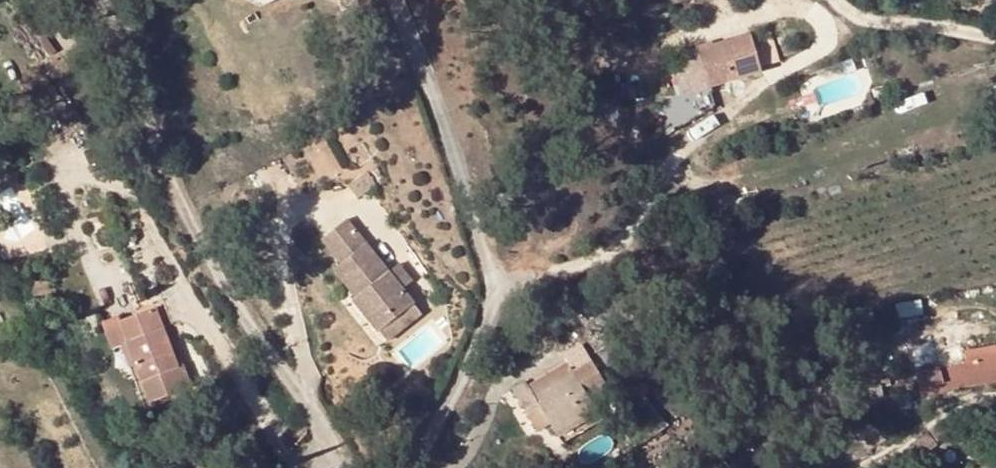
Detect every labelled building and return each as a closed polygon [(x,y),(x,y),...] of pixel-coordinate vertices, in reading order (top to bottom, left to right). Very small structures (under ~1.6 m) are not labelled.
[(695,50),(705,86),(760,71),(749,35),(695,50)] [(705,86),(652,101),(663,136),(711,108),(709,99),(705,86)] [(402,290),(388,272),(343,221),(321,239),(339,261),(332,268),(356,296),(351,301),(379,333),(414,303),(402,290)] [(397,265),(388,272),(402,290),(412,282),(397,265)] [(422,312),(414,303),(379,333),(386,341),(422,312)] [(175,363),(165,335),(160,338),(156,329),(161,327),(153,305),(104,324),(112,345),(126,340),(149,399),(189,383),(181,362),(175,363)] [(165,335),(161,327),(156,329),(160,338),(165,335)] [(919,372),(917,372),(922,396),(995,380),(995,346),(986,348),(988,358),(973,361),(938,368),(919,372)] [(986,348),(971,351),(973,361),(988,358),(986,348)] [(937,358),(917,362),(919,372),(938,368),(937,358)] [(556,433),(597,410),(588,394),(606,384),(592,361),(533,395),(525,381),(512,389),(523,408),(534,401),(541,412),(555,434),(556,433)] [(623,394),(610,405),(618,415),(631,404),(623,394)] [(534,401),(523,408),(529,419),(541,412),(534,401)] [(935,426),(927,433),(934,443),(949,431),(942,422),(935,426)]
